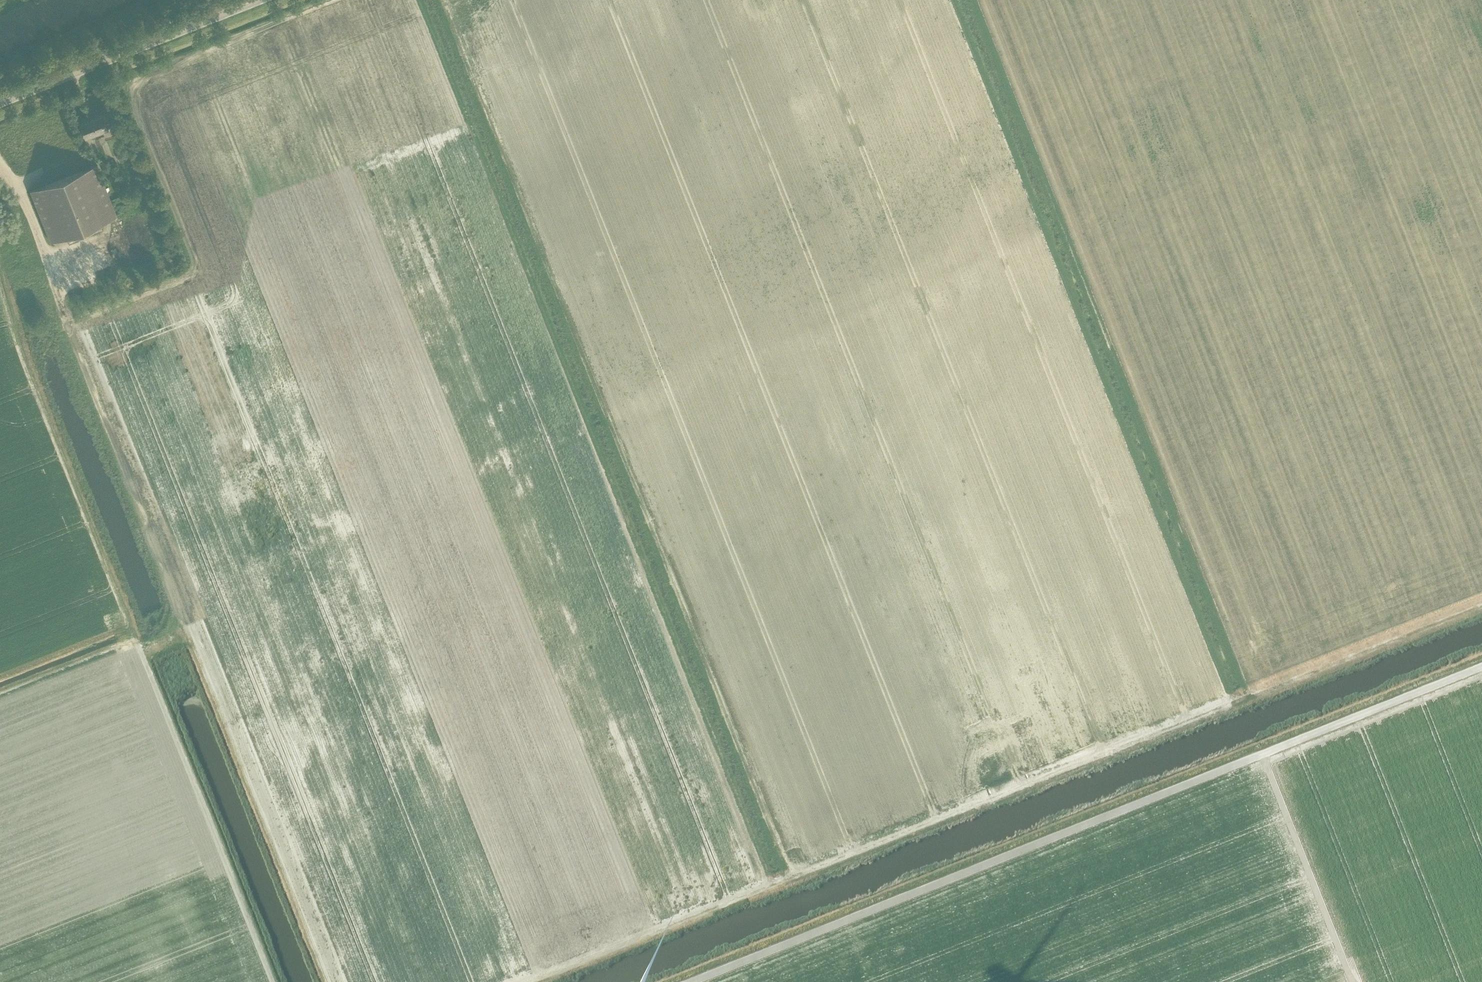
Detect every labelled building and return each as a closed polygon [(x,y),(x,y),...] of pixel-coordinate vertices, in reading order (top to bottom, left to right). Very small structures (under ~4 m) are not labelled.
[(131,150),(125,152),(128,159),(133,157),(131,150)] [(30,191),(50,243),(118,216),(97,164),(30,191)] [(181,515),(189,512),(187,506),(178,509),(181,515)]
